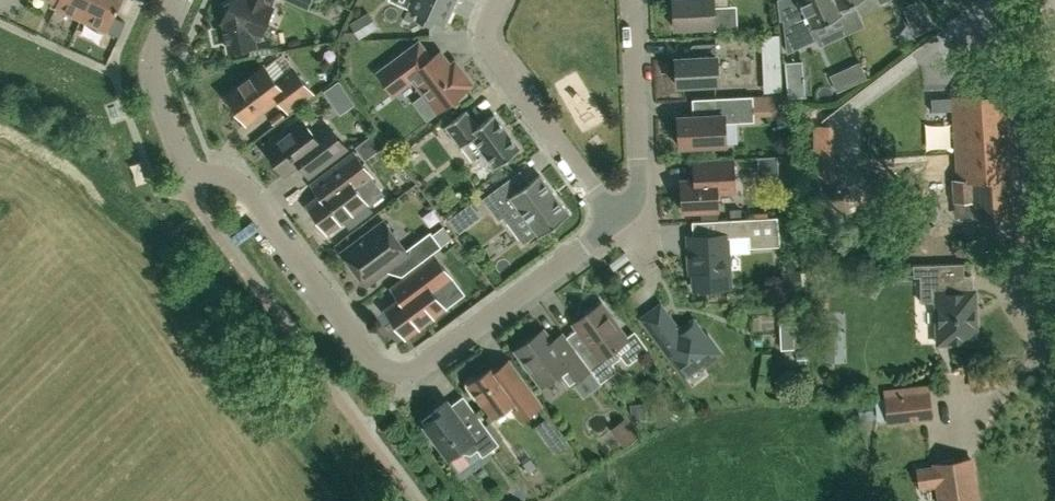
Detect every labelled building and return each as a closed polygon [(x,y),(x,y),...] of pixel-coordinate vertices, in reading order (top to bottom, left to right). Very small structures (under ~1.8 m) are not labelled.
[(90,0),(60,0),(58,3),(66,7),(66,13),(81,20),(90,0)] [(81,20),(96,26),(101,23),(108,26),(106,31),(108,31),(122,0),(90,0),(81,20)] [(256,36),(258,37),(272,6),(270,5),(272,0),(232,0),(231,2),(224,4),(227,11),(223,21),(224,22),(222,23),(227,53),(258,47),(256,36)] [(409,7),(419,12),(419,15),(419,19),(422,22),(425,23),(429,23),(432,21),(434,19),(442,22),(444,22),(446,20),(455,0),(412,0),(409,7)] [(728,7),(727,0),(672,0),(674,27),(715,25),(714,8),(728,7)] [(839,9),(835,0),(799,0),(802,8),(783,16),(787,51),(809,41),(805,32),(842,15),(839,9)] [(839,9),(859,0),(835,0),(839,9)] [(904,8),(917,36),(938,27),(916,3),(904,8)] [(368,11),(349,23),(359,39),(378,27),(368,11)] [(430,58),(418,42),(378,72),(393,93),(413,78),(437,111),(453,98),(459,100),(467,93),(467,88),(466,87),(471,83),(454,61),(449,65),(439,51),(430,58)] [(718,83),(716,56),(716,43),(693,44),(689,47),(690,53),(686,57),(675,57),(676,84),(718,83)] [(805,97),(802,59),(784,60),(788,98),(805,97)] [(859,62),(830,75),(838,91),(867,78),(859,62)] [(264,66),(226,95),(229,99),(227,103),(232,110),(237,110),(246,122),(278,97),(287,109),(311,92),(294,69),(276,82),(264,66)] [(1011,177),(1015,177),(1010,94),(952,97),(957,180),(1011,177)] [(679,146),(725,144),(724,123),(754,121),(753,96),(717,98),(718,110),(712,115),(678,116),(679,146)] [(465,110),(445,125),(461,146),(473,137),(481,148),(480,154),(481,155),(488,164),(493,165),(495,167),(519,148),(493,113),(477,126),(465,110)] [(302,121),(266,148),(285,174),(299,163),(309,175),(345,148),(328,125),(313,136),(302,121)] [(816,125),(816,139),(831,139),(831,125),(816,125)] [(354,153),(329,171),(328,169),(309,184),(319,197),(308,205),(327,231),(365,202),(355,188),(371,176),(354,153)] [(717,192),(734,191),(733,158),(694,160),(695,179),(681,180),(683,210),(717,209),(717,192)] [(831,167),(816,167),(816,182),(831,182),(831,167)] [(503,216),(517,206),(537,233),(539,236),(569,214),(539,174),(528,182),(512,193),(504,182),(482,198),(498,219),(503,216)] [(1011,177),(957,180),(953,180),(954,202),(974,200),(975,217),(1013,215),(1011,177)] [(749,248),(780,246),(777,217),(714,220),(715,234),(688,235),(690,271),(693,271),(694,289),(730,287),(728,237),(749,236),(749,248)] [(443,226),(432,234),(430,231),(405,249),(384,221),(342,252),(366,283),(411,250),(420,262),(441,246),(442,246),(452,238),(443,226)] [(687,232),(686,221),(668,222),(669,233),(687,232)] [(435,256),(412,273),(411,271),(389,287),(399,300),(386,310),(405,335),(444,306),(432,291),(450,277),(435,256)] [(962,261),(920,263),(921,302),(936,302),(937,344),(977,343),(975,290),(967,290),(966,275),(963,275),(962,261)] [(609,315),(604,308),(601,303),(574,323),(585,339),(585,344),(576,350),(600,383),(615,372),(616,368),(613,363),(620,358),(621,353),(616,347),(627,339),(617,326),(617,322),(613,315),(609,315)] [(721,353),(707,335),(705,337),(693,320),(683,328),(676,326),(660,305),(642,318),(682,372),(699,360),(703,366),(721,353)] [(798,322),(783,322),(782,349),(798,350),(798,322)] [(337,329),(330,335),(344,352),(351,346),(337,329)] [(563,333),(551,341),(543,329),(516,349),(524,360),(523,363),(528,370),(532,371),(542,385),(553,377),(555,380),(560,381),(567,375),(572,382),(581,376),(592,390),(600,383),(589,370),(563,333)] [(519,411),(521,410),(524,407),(529,413),(542,403),(510,359),(497,368),(494,365),(477,377),(476,377),(475,376),(474,376),(472,376),(471,376),(470,377),(469,378),(468,378),(467,379),(467,380),(466,382),(466,383),(466,384),(466,385),(475,397),(478,395),(492,416),(504,407),(505,409),(507,410),(509,411),(511,412),(513,412),(515,412),(517,412),(519,411)] [(888,423),(933,418),(930,389),(885,394),(888,423)] [(462,421),(450,405),(447,400),(433,410),(437,414),(424,424),(449,457),(461,449),(463,452),(470,453),(477,449),(482,456),(499,444),(477,414),(466,422),(462,421)] [(938,485),(940,500),(978,500),(971,458),(935,464),(935,466),(918,469),(921,488),(938,485)]
